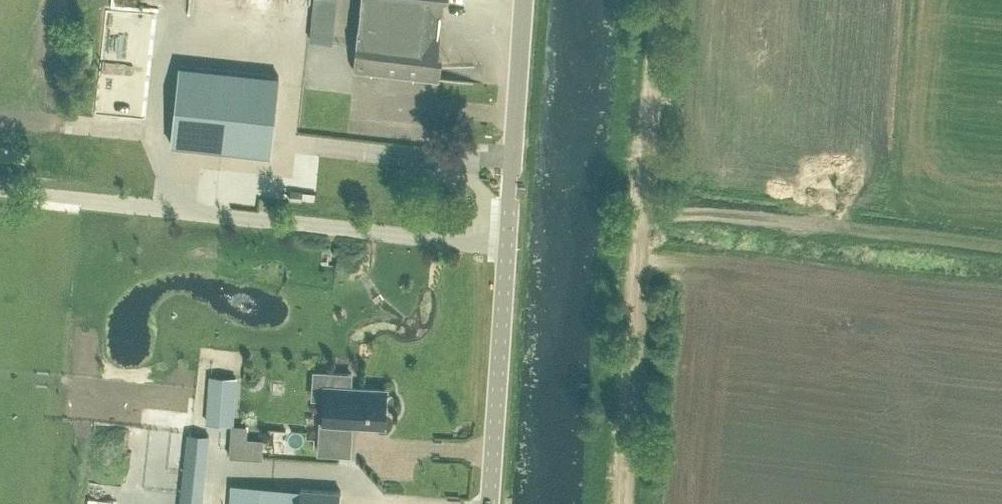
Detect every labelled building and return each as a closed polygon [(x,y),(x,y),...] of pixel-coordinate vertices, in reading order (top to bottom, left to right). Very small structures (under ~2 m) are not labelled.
[(443,0),(361,0),(353,68),(435,77),(439,34),(432,33),(435,12),(442,13),(443,0)] [(179,63),(170,143),(270,154),(278,74),(179,63)] [(323,420),(352,422),(383,424),(385,388),(351,386),(351,372),(331,370),(330,384),(326,384),(325,397),(323,420)] [(236,379),(212,377),(209,422),(233,424),(236,379)] [(404,409),(392,417),(400,429),(412,421),(404,409)] [(185,418),(146,415),(141,464),(180,468),(185,418)] [(318,450),(327,451),(329,435),(319,435),(318,450)] [(258,503),(340,503),(341,490),(300,487),(260,485),(258,503)]
